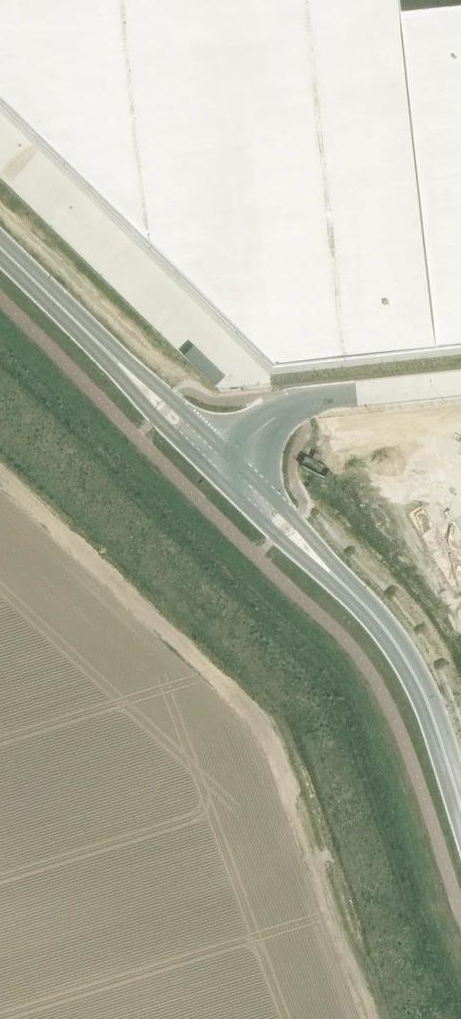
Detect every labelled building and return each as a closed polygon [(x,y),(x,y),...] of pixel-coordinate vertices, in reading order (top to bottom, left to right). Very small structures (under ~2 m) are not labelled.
[(268,367),(432,350),(395,0),(0,0),(0,106),(268,367)] [(432,350),(460,347),(460,6),(435,9),(434,0),(395,0),(432,350)]
